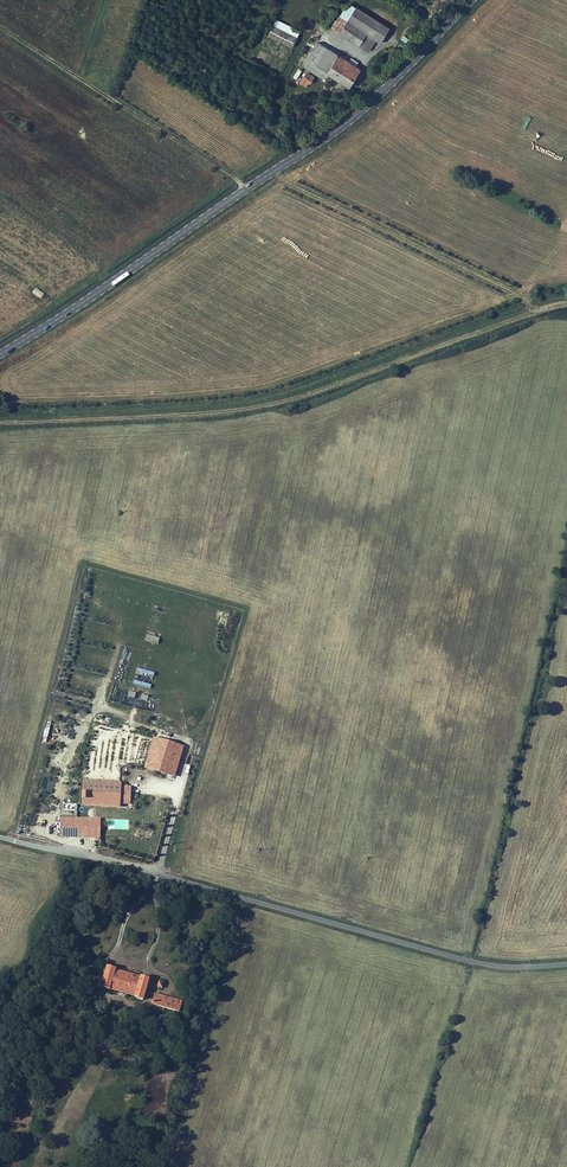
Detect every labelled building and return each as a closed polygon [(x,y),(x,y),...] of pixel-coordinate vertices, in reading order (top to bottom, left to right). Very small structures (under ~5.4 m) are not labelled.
[(358,5),(349,0),(340,14),(348,19),(358,5)] [(381,40),(391,25),(358,5),(348,19),(377,38),(381,40)] [(338,11),(329,26),(340,32),(348,19),(340,14),(338,11)] [(302,28),(277,16),(269,34),(293,47),(302,28)] [(348,19),(340,32),(369,50),(377,38),(348,19)] [(399,40),(406,43),(408,37),(402,34),(399,40)] [(340,54),(319,40),(303,65),(325,80),(329,72),(340,54)] [(274,54),(278,43),(273,41),(268,52),(274,54)] [(352,87),(362,68),(340,54),(329,72),(352,87)] [(307,70),(303,78),(311,83),(316,75),(307,70)] [(32,293),(41,299),(45,294),(35,288),(32,293)] [(146,634),(144,640),(157,644),(159,638),(146,634)] [(175,776),(185,743),(155,735),(146,766),(175,776)] [(122,783),(123,781),(82,779),(81,803),(121,805),(121,803),(132,804),(133,785),(122,783)] [(63,815),(61,835),(101,837),(103,817),(63,815)] [(108,819),(108,828),(127,829),(128,820),(108,819)] [(136,996),(143,999),(150,978),(142,975),(141,976),(117,967),(117,965),(109,962),(102,985),(110,987),(110,986),(137,995),(136,996)] [(156,987),(162,989),(166,979),(159,977),(156,987)] [(183,1011),(185,998),(155,990),(152,1004),(183,1011)]
